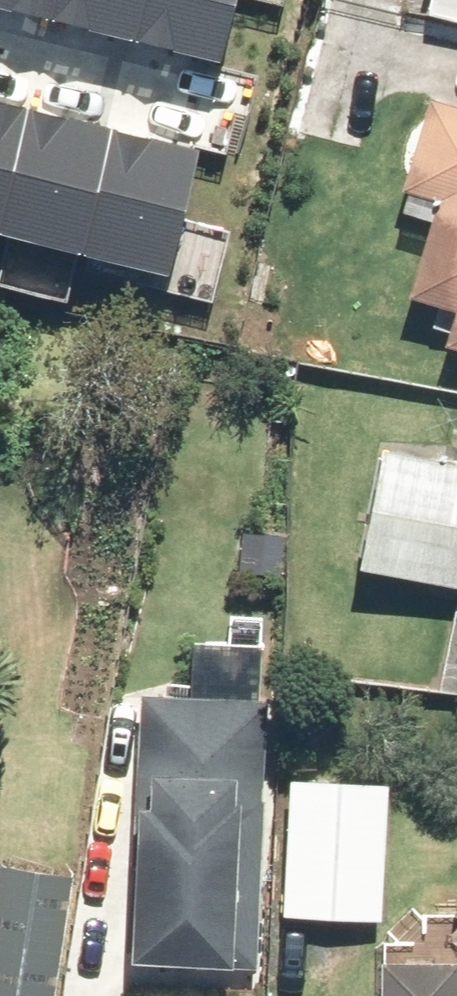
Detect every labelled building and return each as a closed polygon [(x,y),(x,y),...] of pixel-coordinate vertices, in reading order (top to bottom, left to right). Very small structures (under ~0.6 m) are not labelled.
[(206,72),(222,0),(0,0),(0,26),(206,72)] [(407,19),(456,31),(456,0),(411,0),(407,19)] [(456,361),(456,118),(416,106),(391,190),(423,200),(393,303),(436,316),(426,352),(456,361)] [(177,156),(0,115),(0,242),(150,276),(177,156)] [(363,458),(342,577),(456,598),(456,475),(363,458)] [(260,704),(128,697),(113,970),(245,977),(260,704)] [(378,788),(275,786),(273,925),(376,926),(378,788)] [(65,882),(0,874),(0,995),(51,995),(65,882)] [(359,972),(358,995),(456,995),(456,977),(359,972)]
